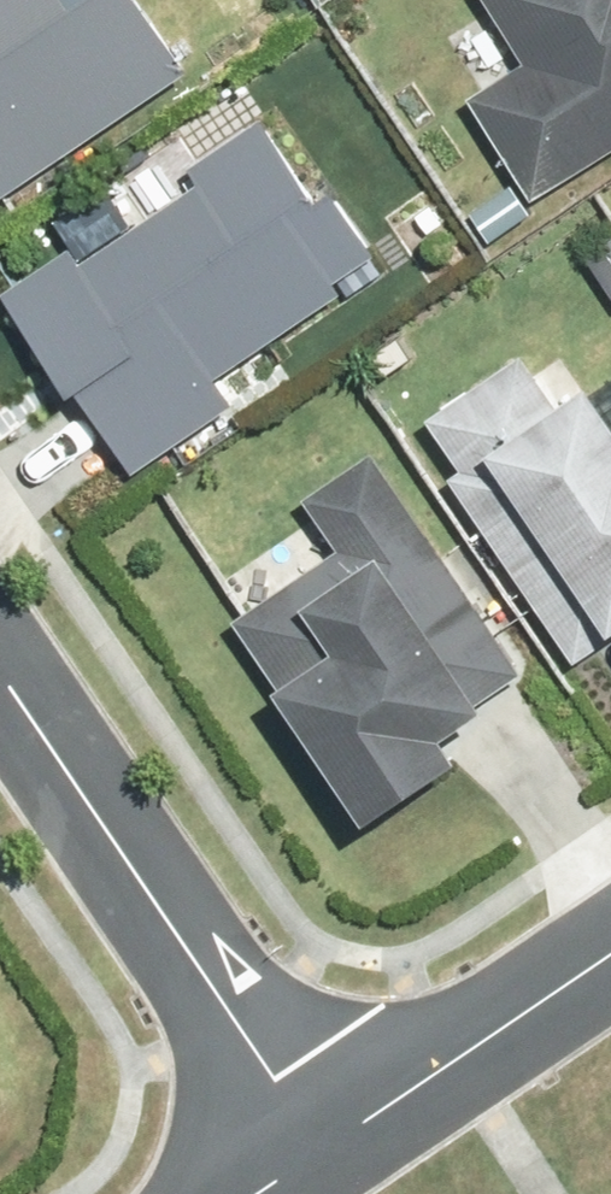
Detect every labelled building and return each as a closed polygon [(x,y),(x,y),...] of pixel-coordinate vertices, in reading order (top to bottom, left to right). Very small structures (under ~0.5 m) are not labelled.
[(182,72),(137,0),(65,0),(52,9),(46,0),(0,0),(0,188),(182,72)] [(525,64),(467,101),(528,195),(610,142),(610,0),(484,0),(525,64)] [(63,242),(0,290),(0,298),(133,479),(234,404),(220,386),(338,300),(325,282),(370,249),(333,198),(320,208),(257,121),(176,182),(181,189),(78,264),(63,242)] [(437,466),(426,474),(556,666),(568,657),(586,683),(610,665),(610,409),(581,363),(560,377),(526,325),(400,410),(437,466)] [(261,681),(244,694),(340,826),(533,683),(365,453),(294,506),(324,547),(220,624),(261,681)]
